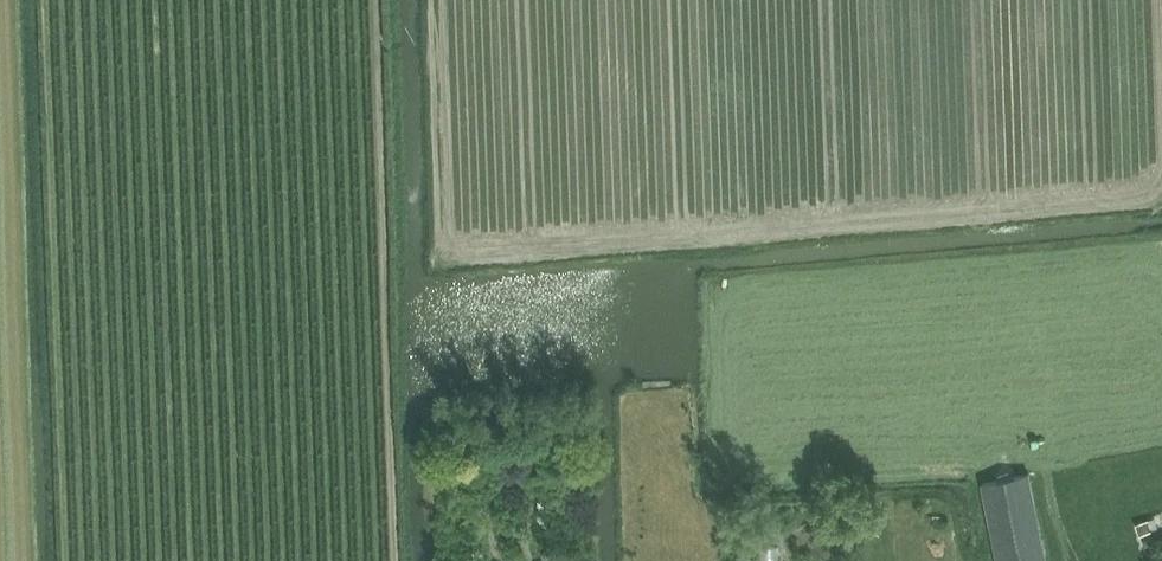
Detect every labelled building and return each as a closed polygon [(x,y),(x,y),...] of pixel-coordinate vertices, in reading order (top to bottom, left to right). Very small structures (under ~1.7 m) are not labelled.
[(997,560),(1046,560),(1028,472),(981,482),(997,560)] [(752,544),(752,560),(773,560),(772,543),(752,544)]
